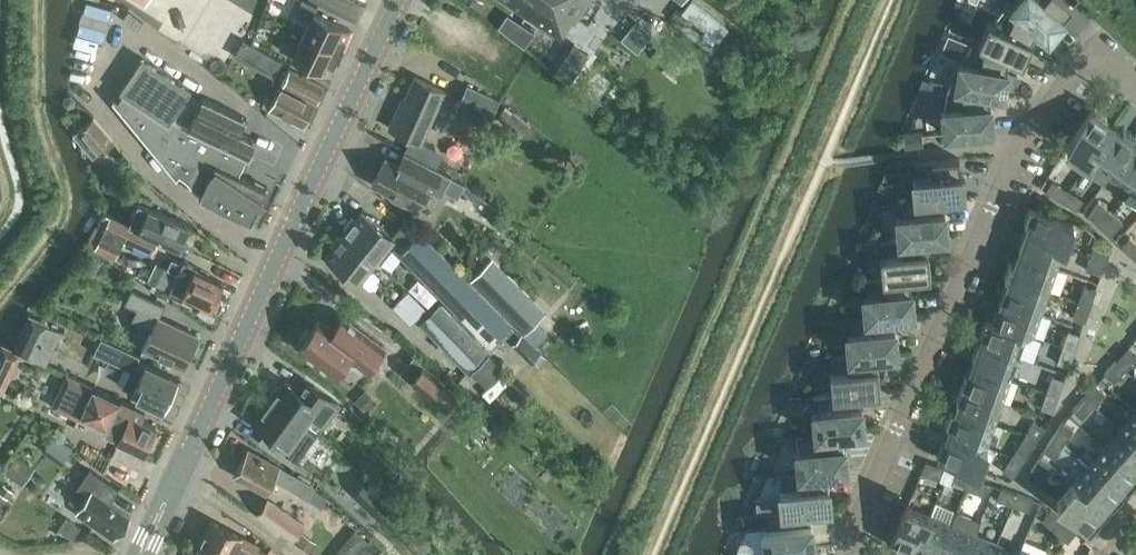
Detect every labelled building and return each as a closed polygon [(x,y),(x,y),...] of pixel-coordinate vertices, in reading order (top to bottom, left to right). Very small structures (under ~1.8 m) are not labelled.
[(300,6),(313,13),(314,12),(316,13),(319,7),(305,0),(303,0),(300,6)] [(562,36),(584,0),(506,0),(562,36)] [(681,12),(705,30),(702,35),(713,43),(716,39),(718,41),(728,28),(691,0),(690,0),(681,12)] [(989,20),(979,40),(979,41),(1009,55),(1008,56),(1022,62),(1032,40),(1031,40),(1037,28),(1037,27),(1012,5),(1007,0),(1006,1),(1006,2),(991,21),(989,20)] [(1012,5),(1037,27),(1037,28),(1048,37),(1064,18),(1063,18),(1071,8),(1073,7),(1065,0),(1017,0),(1012,5)] [(309,22),(304,34),(340,51),(346,38),(345,38),(350,29),(316,13),(314,12),(313,13),(300,6),(295,15),(309,22)] [(506,13),(496,25),(512,38),(521,23),(506,13)] [(636,21),(621,39),(636,52),(651,34),(636,21)] [(521,23),(512,38),(522,46),(534,31),(521,23)] [(340,51),(304,34),(298,47),(284,40),(279,49),(293,55),(293,57),(328,73),(333,64),(333,65),(340,51)] [(960,61),(956,84),(988,90),(988,91),(1003,94),(1007,70),(1006,69),(1008,56),(1009,55),(979,41),(979,40),(972,37),(972,39),(962,62),(960,61)] [(242,42),(233,57),(272,79),(281,63),(242,42)] [(566,73),(581,48),(572,43),(558,68),(566,73)] [(115,97),(113,100),(177,178),(180,173),(184,175),(188,178),(191,182),(194,186),(197,189),(202,191),(199,196),(252,220),(260,203),(262,205),(267,198),(263,195),(268,186),(239,173),(241,169),(242,169),(242,170),(243,170),(244,170),(244,169),(245,169),(246,169),(246,168),(247,168),(247,167),(248,167),(248,166),(248,165),(248,164),(248,163),(248,162),(247,161),(246,160),(256,139),(240,131),(246,117),(203,96),(201,101),(188,95),(192,89),(142,56),(119,91),(122,93),(118,99),(115,97)] [(264,105),(270,108),(304,125),(323,86),(289,69),(274,100),(269,97),(264,105)] [(389,127),(421,143),(445,91),(414,76),(398,111),(397,111),(389,127)] [(956,84),(949,82),(948,84),(949,84),(945,108),(943,109),(945,133),(993,129),(991,104),(990,104),(988,91),(988,90),(956,84)] [(461,98),(493,114),(499,101),(467,85),(461,98)] [(1082,168),(1083,168),(1114,124),(1106,118),(1107,117),(1095,106),(1066,146),(1087,161),(1082,168)] [(514,112),(505,123),(521,136),(530,125),(515,113),(514,112)] [(80,128),(100,152),(114,140),(93,116),(80,128)] [(1103,183),(1135,136),(1123,128),(1122,129),(1114,124),(1083,168),(1103,183)] [(905,132),(903,132),(904,136),(905,146),(922,144),(921,135),(921,131),(905,132)] [(1129,190),(1135,179),(1135,139),(1135,138),(1135,136),(1103,183),(1104,184),(1109,176),(1129,190)] [(386,158),(373,184),(401,198),(400,200),(413,207),(414,208),(415,208),(417,204),(426,187),(437,193),(438,194),(442,196),(445,190),(458,197),(461,190),(465,183),(453,177),(451,176),(452,176),(442,171),(442,170),(441,170),(423,160),(420,159),(411,154),(408,153),(404,151),(398,164),(386,158)] [(914,177),(916,200),(943,198),(943,199),(964,197),(962,172),(960,173),(959,160),(959,158),(914,162),(914,164),(915,164),(916,177),(914,177)] [(1045,191),(1060,200),(1068,190),(1052,180),(1045,191)] [(465,183),(461,190),(478,204),(483,197),(465,183)] [(1068,190),(1060,200),(1077,210),(1084,199),(1068,190)] [(897,216),(899,239),(926,237),(926,238),(947,236),(945,211),(944,212),(943,199),(943,198),(916,200),(897,201),(897,203),(898,203),(899,216),(897,216)] [(1088,215),(1100,227),(1113,214),(1098,200),(1088,215)] [(128,223),(179,246),(189,224),(138,201),(128,223)] [(1023,230),(1022,233),(1064,248),(1073,222),(1029,206),(1024,220),(1027,221),(1024,230),(1023,230)] [(347,229),(344,233),(376,258),(391,270),(403,254),(491,341),(511,321),(406,217),(393,234),(362,210),(355,219),(353,217),(345,227),(347,229)] [(1113,214),(1100,227),(1110,236),(1123,222),(1113,214)] [(152,253),(159,238),(110,216),(104,230),(124,240),(152,253)] [(95,248),(115,258),(124,240),(104,230),(95,248)] [(333,247),(326,256),(358,281),(376,258),(344,233),(341,237),(339,235),(331,246),(333,247)] [(1019,244),(1016,253),(1057,268),(1064,248),(1022,233),(1018,244),(1019,244)] [(880,255),(882,278),(909,276),(909,277),(931,275),(928,250),(927,251),(926,238),(926,237),(899,239),(880,240),(881,242),(882,255),(880,255)] [(1134,259),(1135,257),(1135,243),(1130,237),(1121,246),(1134,259)] [(1094,245),(1090,254),(1107,260),(1110,251),(1094,245)] [(1009,262),(1004,275),(1049,290),(1057,268),(1016,253),(1012,263),(1009,262)] [(1107,260),(1090,254),(1085,269),(1101,275),(1107,260)] [(165,267),(158,283),(170,289),(168,293),(182,299),(184,295),(196,301),(196,302),(198,303),(199,302),(211,308),(223,282),(196,270),(198,266),(184,259),(182,262),(172,258),(167,268),(165,267)] [(1004,285),(999,298),(1041,313),(1049,290),(1004,275),(1004,276),(1007,277),(1004,285)] [(864,294),(866,317),(893,315),(893,316),(914,314),(912,289),(910,290),(909,277),(909,276),(882,278),(864,279),(864,281),(865,281),(866,294),(864,294)] [(1084,285),(1078,301),(1091,305),(1096,289),(1084,285)] [(125,303),(137,308),(132,320),(152,330),(144,347),(184,366),(192,349),(196,350),(201,340),(197,338),(198,335),(159,317),(165,305),(132,289),(125,303)] [(413,322),(429,306),(411,289),(395,305),(413,322)] [(985,318),(985,319),(1033,336),(1041,313),(999,298),(999,299),(999,300),(996,308),(991,320),(985,318)] [(1091,305),(1078,301),(1073,317),(1085,322),(1091,305)] [(420,321),(439,342),(436,346),(441,351),(444,347),(466,371),(486,352),(440,303),(420,321)] [(30,315),(14,350),(21,353),(32,359),(48,324),(30,315)] [(847,333),(849,356),(876,354),(876,355),(897,353),(895,328),(894,329),(893,316),(893,315),(866,317),(847,318),(847,320),(848,320),(849,333),(847,333)] [(299,346),(335,373),(348,356),(366,370),(384,347),(343,316),(333,329),(320,319),(311,331),(307,328),(298,340),(301,343),(299,346)] [(531,354),(548,329),(534,319),(517,344),(531,354)] [(977,341),(977,342),(1018,356),(1026,334),(1032,337),(1033,336),(985,319),(980,332),(981,333),(978,341),(977,341)] [(1068,330),(1062,346),(1075,351),(1080,334),(1068,330)] [(94,353),(131,370),(123,387),(165,407),(166,405),(171,403),(174,397),(172,392),(178,378),(138,360),(140,356),(101,338),(94,353)] [(973,355),(969,365),(1010,379),(1018,356),(977,342),(972,355),(973,355)] [(14,350),(2,344),(0,349),(0,387),(4,389),(21,353),(14,350)] [(1075,351),(1062,346),(1057,362),(1069,367),(1075,351)] [(1115,361),(1125,369),(1135,357),(1135,356),(1127,347),(1115,361)] [(813,349),(811,349),(812,351),(813,357),(821,355),(820,348),(813,349)] [(830,372),(832,395),(859,393),(859,394),(881,392),(878,368),(877,368),(876,355),(876,354),(849,356),(830,357),(831,359),(832,372),(830,372)] [(473,371),(488,386),(504,371),(489,355),(473,371)] [(401,371),(409,379),(423,365),(416,357),(401,371)] [(1125,369),(1115,361),(1104,374),(1114,382),(1125,369)] [(424,365),(411,380),(443,408),(456,393),(424,365)] [(965,373),(961,387),(1002,402),(1010,379),(969,365),(966,374),(965,373)] [(108,427),(105,431),(118,437),(118,438),(122,440),(126,448),(132,451),(140,449),(144,451),(156,425),(141,418),(145,410),(67,374),(54,402),(108,427)] [(1052,375),(1046,392),(1059,396),(1064,380),(1052,375)] [(272,399),(270,401),(317,435),(340,403),(315,385),(307,396),(286,380),(280,388),(277,386),(269,397),(272,399)] [(1095,384),(1084,397),(1094,405),(1105,392),(1095,384)] [(951,408),(950,409),(995,424),(1002,402),(961,387),(956,400),(957,401),(954,409),(951,408)] [(364,391),(356,400),(368,410),(376,401),(364,391)] [(1059,396),(1046,392),(1041,408),(1053,412),(1059,396)] [(814,411),(815,434),(816,434),(842,432),(842,433),(864,431),(862,407),(860,407),(859,394),(859,393),(832,395),(814,396),(814,398),(815,398),(816,411),(814,411)] [(1094,405),(1084,397),(1072,410),(1082,418),(1094,405)] [(317,435),(270,401),(267,405),(265,403),(257,414),(259,416),(255,423),(276,438),(269,448),(295,466),(317,435)] [(351,408),(345,416),(360,429),(367,421),(351,408)] [(949,423),(946,432),(987,447),(995,424),(950,409),(946,422),(949,423)] [(1121,429),(1135,443),(1135,411),(1121,429)] [(1034,420),(1025,435),(1036,442),(1045,427),(1034,420)] [(1062,422),(1053,436),(1064,443),(1073,429),(1062,422)] [(1105,447),(1135,475),(1135,443),(1121,429),(1105,447)] [(797,450),(799,472),(799,473),(826,471),(826,472),(847,470),(845,445),(844,446),(842,433),(842,432),(816,434),(815,434),(797,435),(797,437),(798,437),(799,450),(797,450)] [(987,447),(946,432),(942,442),(937,456),(978,470),(987,447)] [(1036,442),(1025,435),(1015,449),(1026,456),(1036,442)] [(1064,443),(1053,436),(1044,451),(1055,458),(1064,443)] [(92,447),(87,459),(107,467),(111,455),(92,447)] [(1089,465),(1122,494),(1123,494),(1122,493),(1128,486),(1129,487),(1135,478),(1135,475),(1105,447),(1089,465)] [(265,491),(273,478),(308,498),(314,487),(280,467),(249,449),(235,474),(265,491)] [(17,453),(4,472),(23,485),(36,467),(17,453)] [(1002,470),(1013,477),(1022,463),(1012,455),(1002,470)] [(1030,471),(1041,478),(1051,464),(1040,456),(1030,471)] [(921,473),(940,480),(944,467),(926,461),(921,473)] [(1089,465),(1073,483),(1106,512),(1112,504),(1113,505),(1122,494),(1089,465)] [(76,513),(114,539),(130,516),(110,502),(119,489),(90,469),(79,484),(82,485),(71,501),(80,507),(76,513)] [(780,489),(782,512),(809,510),(809,511),(830,509),(828,484),(827,485),(826,472),(826,471),(799,473),(799,472),(780,474),(780,476),(781,476),(782,489),(780,489)] [(951,483),(967,489),(973,477),(955,471),(951,483)] [(973,477),(967,489),(984,495),(988,483),(973,477)] [(361,483),(353,491),(384,520),(392,512),(361,483)] [(1106,512),(1073,483),(1057,502),(1090,531),(1100,520),(1099,519),(1106,512)] [(996,500),(1013,505),(1018,493),(1001,487),(996,500)] [(1018,493),(1013,505),(1029,511),(1033,499),(1018,493)] [(256,513),(295,539),(306,522),(267,497),(256,513)] [(912,554),(913,554),(930,514),(908,504),(890,545),(904,551),(904,550),(913,554),(912,554)] [(1041,519),(1054,531),(1063,521),(1050,509),(1041,519)] [(766,552),(768,552),(807,548),(814,548),(812,523),(810,524),(809,511),(809,510),(782,512),(764,513),(764,515),(766,528),(763,528),(766,552)] [(975,533),(980,521),(957,511),(952,524),(953,524),(939,554),(965,554),(975,533)] [(953,524),(952,524),(930,514),(913,554),(914,554),(939,554),(953,524)] [(741,516),(738,516),(739,522),(739,524),(750,523),(749,515),(741,516)] [(66,517),(57,529),(72,539),(81,527),(66,517)] [(199,543),(222,554),(255,554),(260,545),(211,520),(199,543)] [(1063,521),(1054,531),(1067,542),(1076,532),(1063,521)] [(367,534),(356,526),(336,554),(353,554),(367,534)] [(997,543),(975,533),(965,554),(991,554),(997,543)] [(304,535),(299,541),(310,549),(315,542),(304,535)] [(199,543),(193,554),(222,554),(199,543)] [(1019,552),(997,543),(991,554),(1018,554),(1019,552)] [(271,547),(265,554),(281,554),(271,547)]
